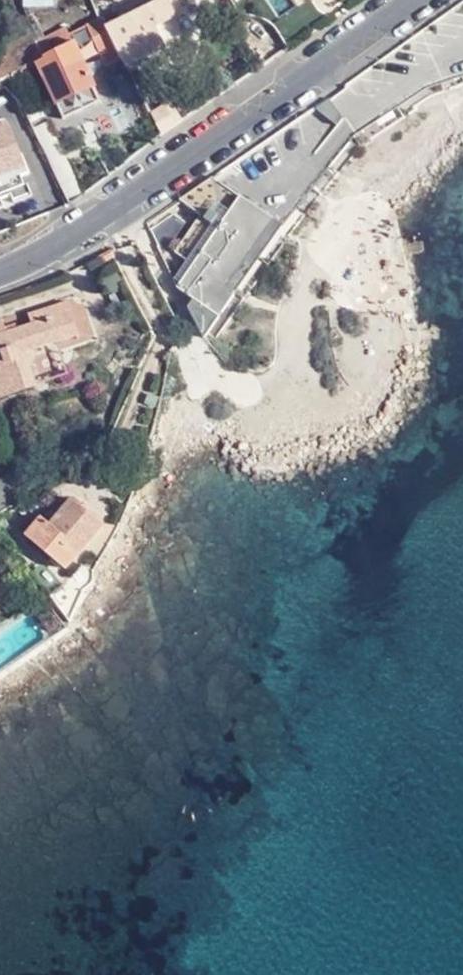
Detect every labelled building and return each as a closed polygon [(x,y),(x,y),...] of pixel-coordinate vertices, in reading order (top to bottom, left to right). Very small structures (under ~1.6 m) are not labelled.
[(133,16),(140,29),(175,12),(169,0),(166,0),(133,16)] [(175,12),(140,29),(153,56),(187,39),(175,12)] [(133,16),(108,29),(114,40),(126,65),(127,69),(153,56),(140,29),(133,16)] [(107,26),(92,34),(110,73),(126,65),(114,40),(108,29),(107,26)] [(153,56),(127,69),(133,79),(192,49),(187,39),(153,56)] [(72,43),(40,58),(41,62),(36,65),(56,106),(73,98),(80,113),(101,104),(72,44),(72,43)] [(35,47),(0,67),(0,84),(2,83),(10,79),(36,65),(41,62),(40,58),(36,47),(35,47)] [(10,79),(2,83),(5,91),(13,86),(10,79)] [(73,98),(56,106),(64,122),(80,113),(73,98)] [(2,105),(0,105),(0,139),(16,132),(3,104),(2,105)] [(167,115),(175,129),(181,123),(175,110),(166,114),(167,115)] [(153,121),(161,138),(175,129),(167,115),(153,121)] [(207,206),(200,216),(217,228),(236,202),(225,194),(214,210),(207,206)] [(268,223),(237,200),(236,202),(217,228),(200,216),(173,252),(190,265),(176,285),(192,296),(215,313),(230,294),(221,288),(268,223)] [(215,313),(192,296),(185,304),(194,339),(215,313)] [(32,317),(35,325),(48,321),(55,341),(79,333),(70,304),(32,317)] [(48,321),(35,325),(0,335),(0,342),(16,393),(38,386),(27,350),(55,341),(48,321)] [(0,354),(0,397),(16,393),(3,353),(0,354)] [(101,526),(71,500),(49,526),(40,519),(25,537),(64,570),(101,526)]
